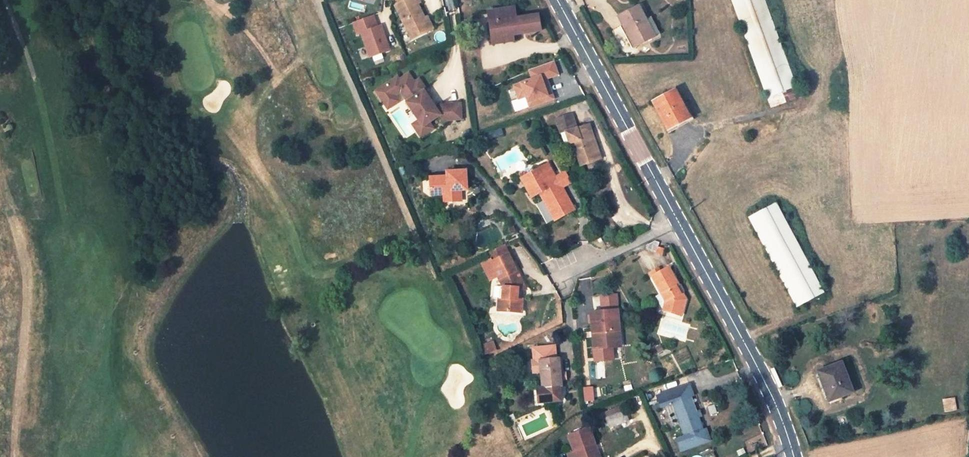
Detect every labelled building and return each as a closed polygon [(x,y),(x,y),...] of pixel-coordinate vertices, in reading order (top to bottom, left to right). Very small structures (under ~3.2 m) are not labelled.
[(395,6),(412,40),(433,30),(427,20),(420,5),(417,0),(407,0),(395,6)] [(770,108),(798,97),(793,83),(763,0),(731,0),(770,108)] [(654,36),(638,7),(618,17),(634,47),(654,36)] [(538,16),(518,19),(517,8),(488,12),(490,23),(492,39),(512,36),(541,32),(538,16)] [(374,16),(354,23),(359,35),(362,34),(371,58),(391,51),(382,26),(378,28),(374,16)] [(433,30),(436,28),(431,18),(427,20),(433,30)] [(512,36),(492,39),(493,46),(513,43),(512,36)] [(556,61),(528,69),(531,79),(513,84),(517,101),(526,98),(529,108),(552,102),(546,80),(560,76),(556,61)] [(793,83),(798,97),(803,96),(798,81),(793,83)] [(412,87),(401,94),(406,102),(405,102),(417,120),(422,127),(428,122),(439,115),(443,121),(445,120),(461,119),(459,103),(439,105),(434,108),(422,91),(417,94),(412,87)] [(689,119),(674,92),(654,103),(668,131),(689,119)] [(572,114),(557,119),(560,127),(575,122),(572,114)] [(422,127),(417,120),(411,125),(420,137),(432,129),(428,122),(422,127)] [(573,148),(577,158),(579,158),(583,156),(587,165),(602,159),(590,127),(579,132),(575,122),(560,127),(564,140),(569,138),(573,148)] [(573,148),(569,138),(564,140),(567,150),(573,148)] [(548,164),(522,179),(531,195),(537,191),(542,200),(546,197),(558,218),(574,210),(567,197),(564,199),(559,191),(554,181),(558,179),(548,164)] [(448,178),(430,179),(430,189),(444,188),(445,196),(445,204),(462,203),(461,193),(461,185),(467,184),(466,171),(447,172),(448,178)] [(571,184),(566,174),(558,179),(554,181),(559,191),(571,184)] [(444,188),(430,189),(431,197),(445,196),(444,188)] [(542,200),(554,221),(558,218),(546,197),(542,200)] [(821,294),(774,205),(748,219),(796,306),(813,298),(821,294)] [(504,244),(487,252),(490,259),(507,251),(504,244)] [(490,259),(482,263),(490,279),(498,275),(504,286),(503,298),(498,298),(499,310),(521,311),(521,299),(517,299),(517,288),(526,289),(512,260),(507,251),(490,259)] [(670,265),(661,270),(661,269),(659,266),(648,271),(665,301),(662,312),(674,315),(676,307),(685,310),(688,299),(683,290),(679,292),(677,286),(679,285),(670,265)] [(824,300),(821,294),(813,298),(816,304),(824,300)] [(676,307),(674,315),(682,318),(685,310),(676,307)] [(591,313),(595,353),(612,351),(611,343),(621,342),(618,311),(591,313)] [(622,350),(621,342),(611,343),(612,351),(622,350)] [(496,350),(493,343),(482,347),(484,354),(496,350)] [(553,348),(538,350),(535,350),(535,351),(536,360),(534,361),(534,372),(543,372),(544,388),(539,388),(541,402),(561,400),(560,386),(561,386),(558,359),(554,359),(553,348)] [(851,392),(840,364),(817,373),(828,401),(851,392)] [(680,423),(685,436),(677,438),(682,451),(711,440),(706,428),(703,429),(692,397),(695,396),(690,385),(665,395),(659,397),(663,408),(665,407),(672,426),(680,423)] [(955,410),(952,400),(943,402),(945,413),(955,410)] [(626,409),(605,418),(610,429),(631,419),(626,409)] [(580,456),(603,456),(592,426),(567,434),(573,448),(576,446),(580,456)]
